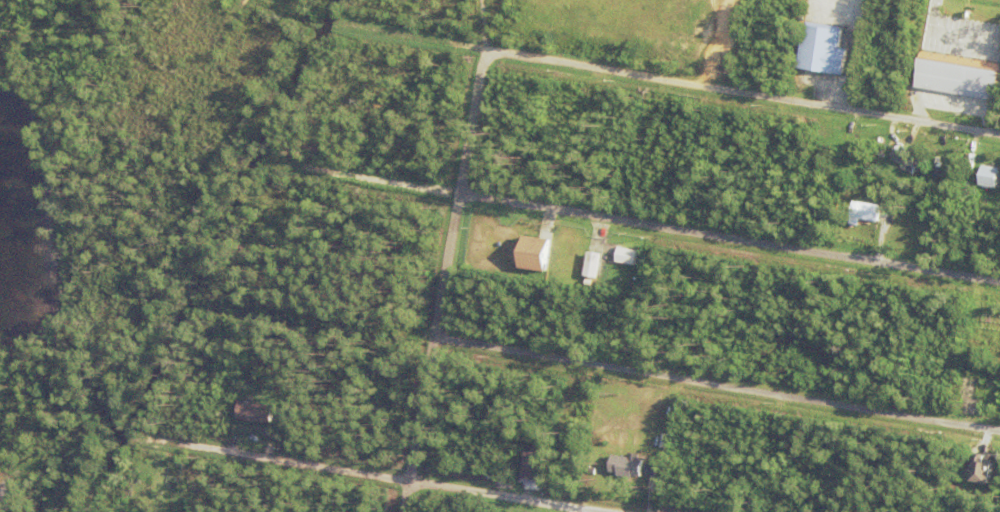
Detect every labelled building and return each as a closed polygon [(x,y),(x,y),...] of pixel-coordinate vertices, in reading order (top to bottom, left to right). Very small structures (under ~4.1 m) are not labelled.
[(355,1),(365,0),(366,8),(356,9),(355,1)] [(799,71),(806,27),(844,32),(841,50),(850,51),(846,77),(799,71)] [(667,122),(668,117),(666,117),(666,109),(668,109),(669,104),(674,105),(672,122),(667,122)] [(917,141),(920,137),(934,146),(931,150),(917,141)] [(976,163),(972,162),(971,165),(967,164),(969,155),(967,155),(967,151),(969,151),(969,149),(974,150),(974,151),(978,152),(976,163)] [(894,162),(897,152),(928,162),(925,172),(894,162)] [(930,170),(934,154),(939,155),(935,171),(930,170)] [(985,167),(999,170),(999,180),(998,190),(981,187),(985,167)] [(901,191),(903,184),(911,186),(909,193),(901,191)] [(854,220),(857,204),(883,209),(881,225),(854,220)] [(523,272),(527,240),(553,243),(548,275),(523,272)] [(633,248),(613,247),(612,263),(632,264),(633,248)] [(599,254),(584,251),(579,275),(594,278),(599,254)] [(988,316),(999,318),(999,335),(985,333),(988,316)] [(241,422),(243,405),(277,410),(274,427),(241,422)] [(524,483),(528,454),(544,456),(540,485),(524,483)] [(984,484),(989,457),(971,454),(966,481),(984,484)] [(634,479),(634,482),(620,480),(620,477),(612,476),(615,458),(645,463),(643,480),(634,479)]
